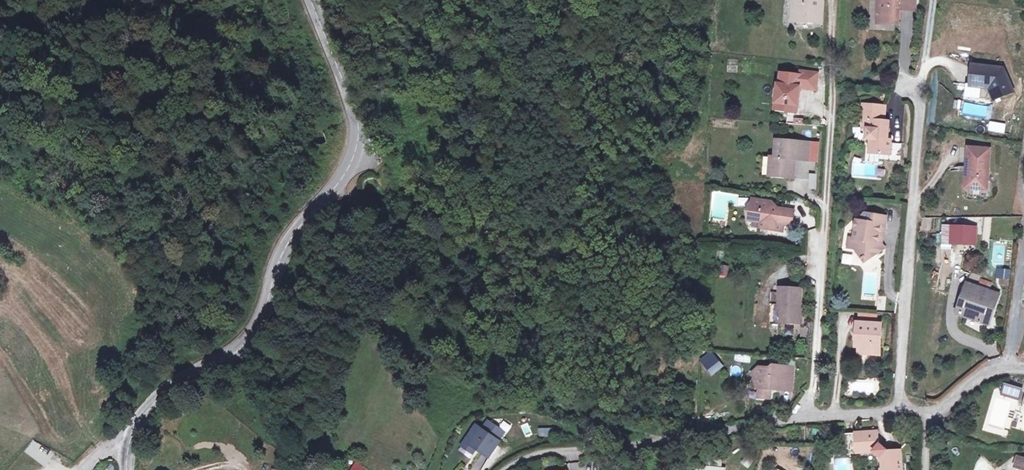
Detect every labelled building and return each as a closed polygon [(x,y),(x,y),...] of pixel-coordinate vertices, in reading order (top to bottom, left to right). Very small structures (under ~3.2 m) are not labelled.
[(822,7),(823,0),(792,0),(791,10),(797,10),(796,21),(816,21),(817,7),(822,7)] [(879,17),(887,18),(887,22),(897,23),(899,8),(914,9),(915,0),(877,0),(876,17),(879,17)] [(1004,68),(973,64),(970,84),(990,87),(996,99),(1014,92),(1004,68)] [(798,73),(779,71),(778,83),(776,82),(774,106),(787,107),(787,102),(796,103),(798,85),(814,86),(815,70),(798,69),(798,73)] [(870,131),(867,131),(866,141),(869,142),(869,154),(889,154),(891,139),(887,139),(888,121),(885,121),(885,107),(864,105),(863,119),(865,120),(871,121),(870,131)] [(988,122),(988,132),(1005,133),(1005,123),(988,122)] [(776,157),(771,157),(771,169),(777,168),(776,177),(794,178),(795,160),(810,161),(811,143),(778,140),(776,157)] [(989,148),(967,147),(965,167),(968,167),(966,188),(986,189),(989,148)] [(763,176),(776,177),(777,168),(771,169),(771,157),(765,156),(763,176)] [(772,201),(752,198),(749,220),(761,221),(768,222),(768,228),(781,229),(782,221),(792,223),(793,208),(771,206),(772,201)] [(861,212),(852,221),(865,223),(868,213),(861,212)] [(861,262),(878,249),(870,242),(872,232),(881,233),(884,217),(868,213),(865,223),(852,221),(847,249),(852,249),(861,262)] [(971,227),(948,226),(947,242),(970,243),(971,227)] [(878,249),(881,233),(872,232),(870,242),(878,249)] [(996,269),(996,278),(1009,278),(1009,268),(996,269)] [(979,322),(982,314),(986,315),(993,294),(983,290),(974,287),(973,287),(976,277),(966,273),(963,283),(967,285),(962,299),(959,298),(954,314),(979,322)] [(976,280),(974,287),(983,290),(986,283),(976,280)] [(962,283),(957,297),(959,298),(962,299),(967,285),(963,283),(962,283)] [(776,305),(774,323),(796,324),(797,310),(798,291),(777,289),(777,295),(776,305)] [(767,305),(776,305),(777,295),(768,294),(767,305)] [(874,312),(883,313),(883,296),(875,295),(874,312)] [(774,326),(774,323),(776,305),(767,305),(766,325),(774,326)] [(853,314),(853,323),(869,324),(869,314),(853,314)] [(851,323),(851,337),(855,337),(855,349),(855,355),(875,354),(875,324),(869,324),(853,323),(851,323)] [(783,336),(794,336),(794,327),(783,327),(783,336)] [(710,376),(723,368),(712,351),(700,359),(710,376)] [(756,380),(756,387),(758,387),(757,398),(769,399),(770,389),(778,389),(779,384),(791,384),(791,365),(769,364),(768,368),(757,368),(751,375),(752,377),(756,380)] [(1013,379),(1010,387),(1023,392),(1023,383),(1013,379)] [(487,419),(481,428),(496,438),(502,429),(487,419)] [(466,441),(476,448),(489,456),(499,439),(496,438),(481,428),(475,425),(466,441)] [(904,448),(890,450),(882,442),(882,432),(849,434),(851,453),(875,451),(882,457),(884,469),(906,469),(904,448)] [(472,455),(476,448),(466,441),(461,448),(472,455)] [(681,455),(681,445),(662,447),(662,453),(668,458),(678,459),(681,455)] [(1016,455),(1014,465),(1017,469),(1023,469),(1023,458),(1016,455)] [(349,469),(361,469),(363,465),(353,461),(349,469)]
